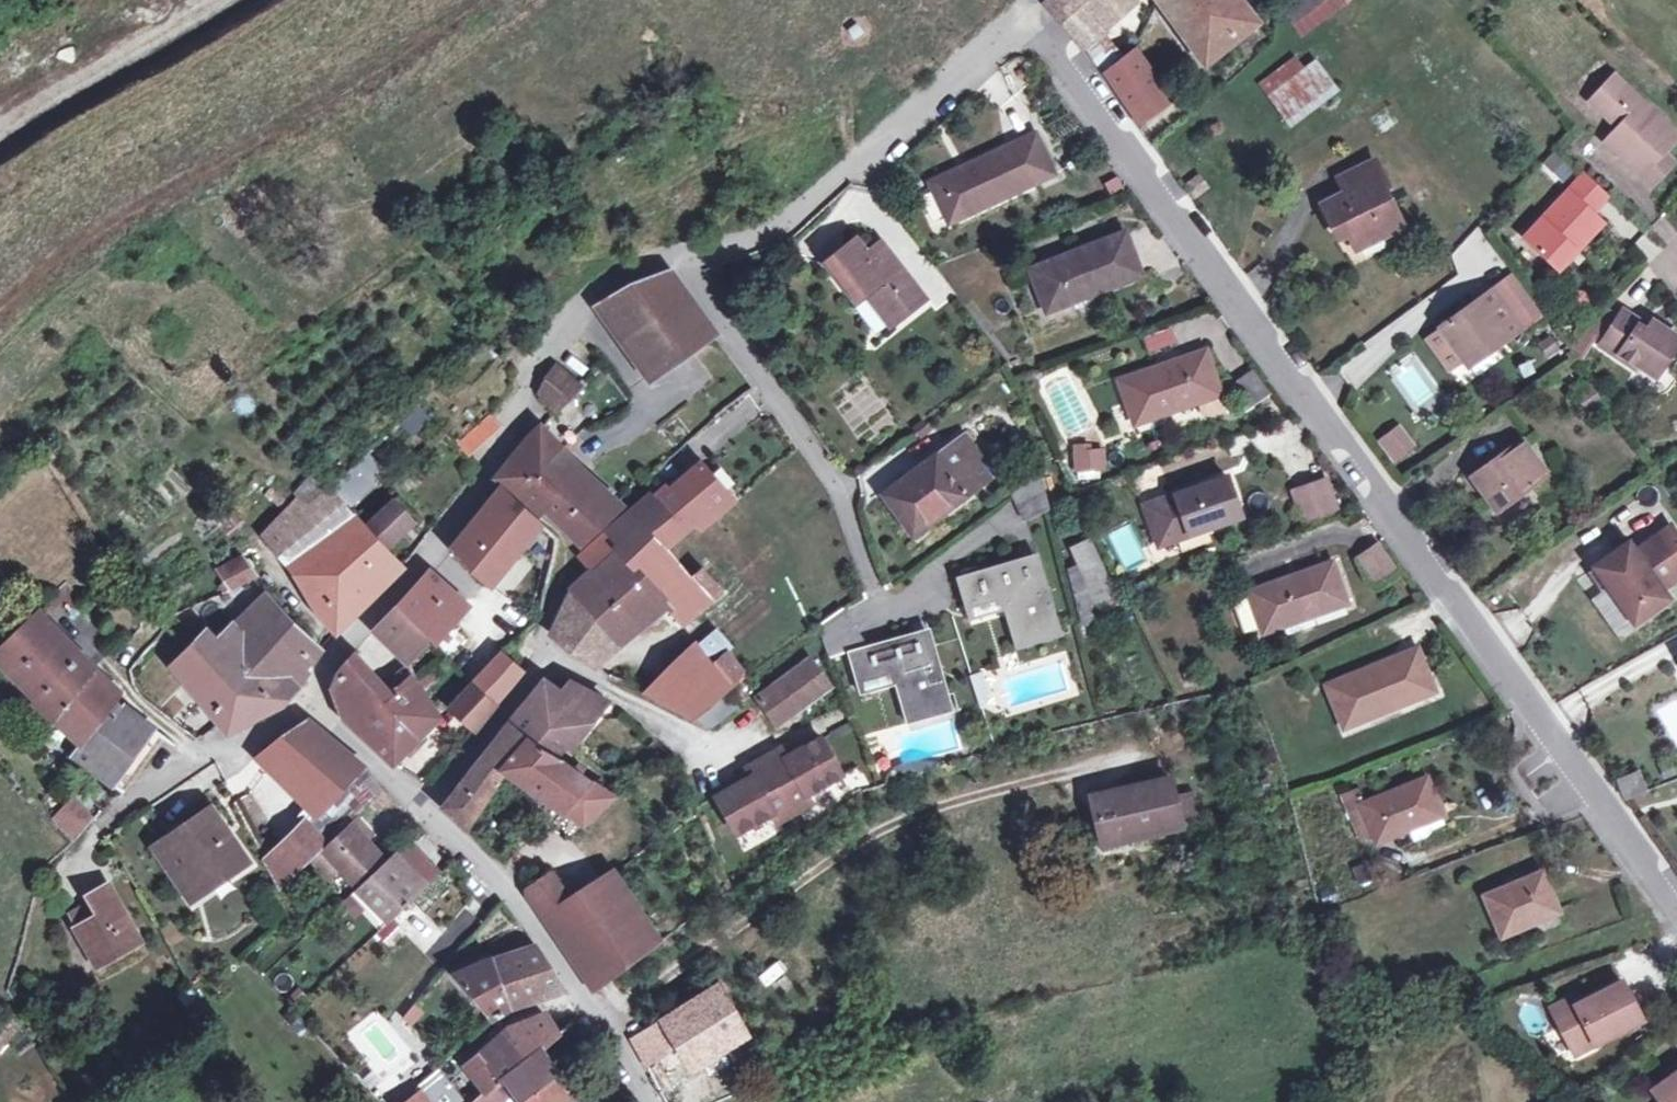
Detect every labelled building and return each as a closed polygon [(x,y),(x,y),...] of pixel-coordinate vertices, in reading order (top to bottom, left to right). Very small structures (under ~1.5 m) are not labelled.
[(1089,59),(1110,42),(1094,24),(1121,0),(1047,0),(1045,1),(1077,36),(1076,38),(1089,59)] [(1254,19),(1238,0),(1158,0),(1202,59),(1254,19)] [(1317,0),(1279,0),(1275,3),(1289,22),(1317,0)] [(1123,55),(1110,42),(1089,59),(1101,77),(1105,75),(1103,72),(1123,55)] [(1131,49),(1123,55),(1103,72),(1105,75),(1117,91),(1147,70),(1131,49)] [(1257,80),(1266,92),(1299,68),(1290,56),(1257,80)] [(1312,59),(1299,68),(1266,92),(1286,120),(1332,85),(1312,59)] [(1160,88),(1147,70),(1117,91),(1129,109),(1160,88)] [(1603,140),(1640,174),(1661,151),(1676,134),(1612,73),(1588,100),(1616,125),(1603,140)] [(1167,99),(1160,88),(1129,109),(1136,119),(1167,99)] [(948,220),(1053,172),(1036,134),(931,183),(948,220)] [(1560,149),(1542,160),(1556,182),(1574,171),(1560,149)] [(1672,162),(1661,151),(1640,174),(1651,184),(1672,162)] [(1341,220),(1347,232),(1354,247),(1401,224),(1382,187),(1386,185),(1372,158),(1337,176),(1345,191),(1321,203),(1332,225),(1341,220)] [(1601,221),(1590,210),(1605,194),(1581,172),(1523,235),(1557,268),(1601,221)] [(1190,198),(1206,186),(1196,173),(1181,184),(1190,198)] [(1338,237),(1347,232),(1341,220),(1332,225),(1338,237)] [(1099,289),(1138,274),(1123,233),(1028,268),(1043,306),(1098,286),(1099,289)] [(882,301),(895,318),(922,297),(878,241),(863,252),(852,240),(826,260),(856,297),(864,292),(876,306),(882,301)] [(638,280),(619,289),(606,295),(594,304),(645,374),(710,329),(667,270),(638,280)] [(1510,276),(1492,289),(1520,326),(1537,314),(1510,276)] [(1440,328),(1425,338),(1447,369),(1462,358),(1463,360),(1501,333),(1504,337),(1520,326),(1492,289),(1439,326),(1440,328)] [(889,323),(895,318),(882,301),(876,306),(889,323)] [(1586,325),(1603,337),(1616,317),(1602,308),(1586,325)] [(1616,317),(1603,337),(1598,344),(1616,356),(1618,353),(1654,376),(1676,339),(1676,337),(1650,320),(1644,328),(1618,312),(1616,317)] [(1146,352),(1172,343),(1166,328),(1141,336),(1146,352)] [(1504,337),(1501,333),(1463,360),(1466,364),(1504,337)] [(1197,399),(1218,392),(1203,350),(1119,378),(1133,418),(1196,398),(1197,399)] [(551,365),(533,393),(544,403),(553,410),(578,388),(551,365)] [(1253,402),(1268,392),(1253,368),(1238,378),(1253,402)] [(1394,464),(1417,447),(1400,422),(1376,439),(1394,464)] [(494,478),(516,497),(555,447),(536,427),(522,442),(494,478)] [(962,434),(957,438),(972,458),(977,455),(962,434)] [(987,478),(972,458),(957,438),(932,456),(935,461),(911,479),(907,474),(880,493),(908,530),(935,511),(938,515),(987,478)] [(1495,509),(1544,473),(1519,439),(1470,474),(1495,509)] [(579,470),(555,447),(516,497),(535,513),(541,507),(576,542),(596,524),(612,510),(610,508),(574,476),(579,470)] [(1074,467),(1101,467),(1101,450),(1074,451),(1074,467)] [(367,451),(356,461),(370,474),(380,464),(367,451)] [(356,461),(328,487),(342,501),(370,474),(356,461)] [(699,463),(656,499),(681,529),(690,522),(697,530),(711,518),(713,520),(734,502),(699,463)] [(1021,520),(1047,508),(1038,470),(1008,491),(1021,520)] [(298,498),(304,504),(327,486),(314,474),(295,493),(298,498)] [(1173,538),(1239,514),(1225,475),(1143,504),(1156,541),(1172,536),(1173,538)] [(1300,520),(1332,506),(1321,479),(1289,492),(1300,520)] [(328,487),(327,486),(304,504),(308,507),(286,527),(278,520),(266,531),(329,598),(317,610),(335,628),(401,563),(385,545),(366,525),(342,501),(328,487)] [(488,582),(519,544),(537,521),(501,489),(450,548),(465,564),(488,582)] [(308,507),(304,504),(298,498),(278,520),(286,527),(308,507)] [(628,510),(603,532),(613,543),(590,568),(569,588),(553,630),(584,653),(590,657),(611,638),(658,602),(680,625),(717,591),(698,569),(687,578),(661,547),(681,529),(656,499),(635,517),(628,510)] [(393,500),(366,525),(385,545),(412,518),(393,500)] [(242,521),(223,501),(209,511),(230,533),(242,521)] [(552,534),(537,521),(519,544),(547,572),(555,541),(554,537),(552,534)] [(613,543),(603,532),(578,554),(590,568),(613,543)] [(1654,534),(1632,550),(1616,561),(1609,552),(1585,570),(1598,589),(1606,583),(1632,620),(1665,596),(1658,586),(1676,573),(1676,568),(1654,534)] [(1067,544),(1075,562),(1095,555),(1087,537),(1067,544)] [(1609,552),(1616,561),(1632,550),(1626,541),(1609,552)] [(1371,580),(1392,565),(1376,543),(1355,559),(1371,580)] [(955,576),(965,606),(1001,596),(1005,606),(1017,646),(1059,633),(1036,553),(955,576)] [(1113,593),(1095,555),(1075,562),(1076,564),(1093,600),(1113,593)] [(218,569),(231,587),(254,575),(239,558),(218,569)] [(1248,590),(1250,594),(1261,625),(1261,628),(1276,623),(1278,625),(1344,601),(1331,562),(1248,590)] [(1073,607),(1093,600),(1076,564),(1063,568),(1073,607)] [(427,573),(396,608),(425,638),(430,643),(464,606),(427,573)] [(728,583),(732,578),(727,575),(723,580),(728,583)] [(215,638),(205,629),(169,664),(194,692),(226,731),(279,704),(297,687),(308,667),(321,646),(266,589),(264,590),(215,638)] [(1243,632),(1261,625),(1250,594),(1232,600),(1243,632)] [(968,618),(1005,606),(1001,596),(965,606),(968,618)] [(824,645),(857,625),(841,605),(815,625),(824,645)] [(404,660),(425,638),(396,608),(374,631),(404,660)] [(79,740),(81,741),(114,697),(118,692),(92,667),(36,610),(0,646),(0,653),(40,693),(33,703),(79,740)] [(846,651),(855,681),(890,671),(894,682),(905,721),(950,708),(927,628),(846,651)] [(664,701),(693,718),(727,692),(745,678),(724,649),(729,644),(715,629),(695,646),(707,663),(664,701)] [(382,702),(406,683),(368,637),(334,676),(330,690),(341,718),(382,754),(407,727),(382,702)] [(649,692),(664,701),(707,663),(695,646),(694,644),(649,692)] [(1392,705),(1432,689),(1416,648),(1326,683),(1341,722),(1391,702),(1392,705)] [(470,685),(472,686),(492,704),(521,667),(504,652),(502,651),(470,685)] [(774,723),(827,682),(807,656),(754,696),(774,723)] [(858,693),(894,682),(890,671),(855,681),(858,693)] [(409,681),(406,683),(382,702),(407,727),(382,754),(391,763),(431,720),(413,678),(409,681)] [(542,678),(522,705),(568,743),(603,699),(565,679),(557,689),(542,678)] [(473,727),(492,704),(472,686),(457,705),(458,706),(455,710),(473,727)] [(737,707),(727,692),(693,718),(710,728),(737,707)] [(1671,744),(1676,741),(1676,700),(1675,694),(1654,703),(1671,744)] [(163,734),(114,697),(81,741),(79,740),(69,754),(90,768),(118,789),(121,791),(163,734)] [(522,705),(509,721),(528,737),(501,768),(503,769),(563,812),(589,781),(556,757),(568,743),(522,705)] [(317,809),(363,766),(306,719),(270,741),(259,753),(317,809)] [(464,828),(503,769),(501,768),(528,737),(509,721),(488,749),(455,789),(444,804),(445,810),(464,828)] [(779,748),(763,757),(794,811),(810,802),(805,790),(839,771),(820,736),(784,756),(779,748)] [(737,829),(770,811),(777,821),(794,811),(763,757),(746,766),(750,775),(718,794),(737,829)] [(1615,779),(1622,798),(1645,788),(1637,770),(1615,779)] [(224,778),(234,798),(245,793),(235,773),(224,778)] [(1091,795),(1101,838),(1139,829),(1140,834),(1179,824),(1178,818),(1173,796),(1168,776),(1091,795)] [(1361,803),(1362,805),(1373,835),(1374,837),(1389,832),(1390,834),(1440,815),(1426,777),(1361,803)] [(610,797),(589,781),(563,812),(582,824),(610,797)] [(380,802),(384,807),(393,799),(381,787),(371,797),(378,804),(380,802)] [(1190,792),(1173,796),(1178,818),(1195,814),(1190,792)] [(245,793),(234,798),(242,816),(254,810),(245,793)] [(94,816),(73,796),(52,817),(73,838),(94,816)] [(210,805),(169,834),(178,849),(162,861),(184,892),(221,867),(225,873),(246,858),(210,805)] [(1360,839),(1373,835),(1362,805),(1349,810),(1360,839)] [(257,815),(254,810),(242,816),(245,821),(257,815)] [(354,815),(311,856),(327,874),(338,864),(353,880),(381,854),(365,838),(371,833),(354,815)] [(306,822),(279,846),(262,857),(278,888),(311,856),(324,842),(306,822)] [(1102,842),(1140,834),(1139,829),(1101,838),(1102,842)] [(153,847),(162,861),(178,849),(169,834),(153,847)] [(351,891),(381,924),(424,884),(393,850),(351,891)] [(521,884),(523,894),(539,882),(530,871),(517,880),(521,884)] [(549,876),(539,882),(523,894),(540,918),(543,917),(593,989),(656,942),(655,940),(610,872),(568,900),(549,876)] [(1501,933),(1555,910),(1540,872),(1485,895),(1501,933)] [(87,895),(90,901),(98,914),(75,926),(74,927),(96,966),(140,942),(107,883),(87,895)] [(69,914),(75,926),(98,914),(90,901),(69,914)] [(533,946),(506,952),(540,996),(561,987),(548,966),(533,946)] [(509,1004),(540,996),(506,952),(490,956),(509,1004)] [(490,1020),(509,1004),(490,956),(487,957),(451,974),(490,1020)] [(764,983),(787,974),(782,962),(759,971),(764,983)] [(1588,1033),(1593,1043),(1641,1019),(1622,980),(1579,1001),(1575,994),(1553,1005),(1572,1041),(1588,1033)] [(718,984),(662,1020),(674,1040),(687,1062),(741,1028),(718,984)] [(510,1025),(531,1051),(539,1044),(541,1047),(558,1034),(548,1017),(528,1019),(527,1017),(516,1022),(510,1025)] [(674,1040),(662,1020),(630,1039),(642,1061),(654,1054),(674,1040)] [(531,1051),(510,1025),(498,1033),(465,1064),(484,1091),(473,1101),(515,1101),(516,1101),(499,1076),(531,1051)] [(1576,1050),(1593,1043),(1588,1033),(1572,1041),(1576,1050)] [(531,1051),(499,1076),(516,1101),(517,1101),(571,1101),(576,1099),(541,1047),(539,1044),(531,1051)] [(654,1054),(642,1061),(665,1101),(668,1101),(676,1098),(654,1054)] [(1670,1076),(1676,1072),(1676,1062),(1666,1070),(1670,1076)] [(436,1066),(414,1089),(416,1095),(408,1101),(466,1101),(436,1066)] [(1670,1076),(1652,1089),(1661,1101),(1676,1101),(1676,1072),(1670,1076)]
